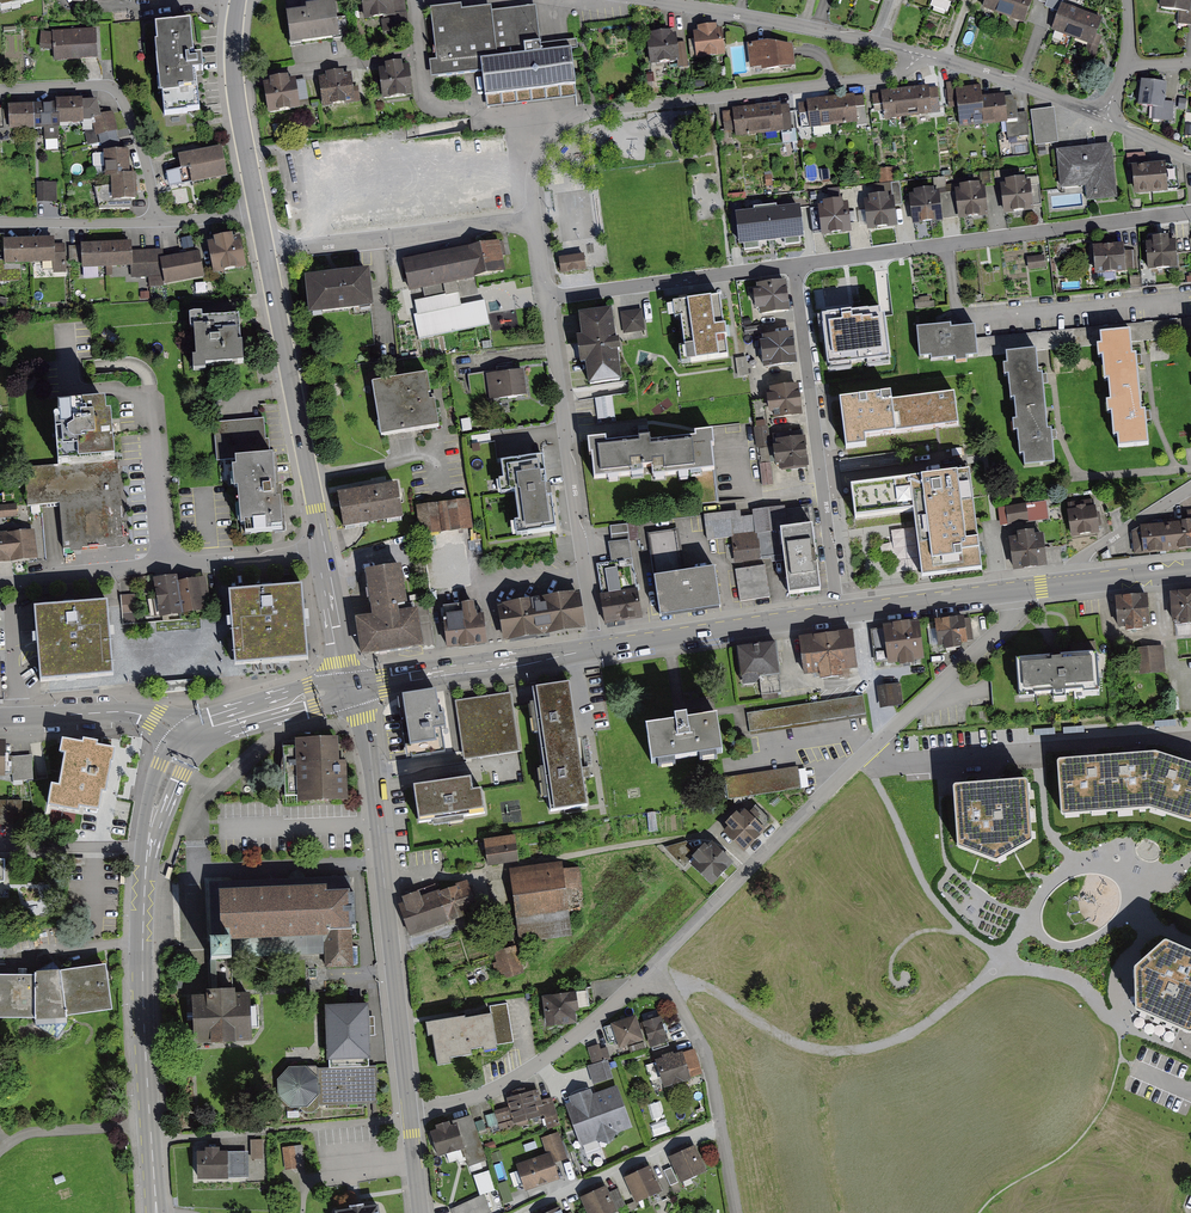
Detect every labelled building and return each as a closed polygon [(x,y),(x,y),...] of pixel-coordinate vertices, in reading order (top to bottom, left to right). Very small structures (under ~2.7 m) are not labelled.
[(34,2),(34,0),(0,0),(0,11),(34,2)] [(365,18),(396,16),(395,0),(364,0),(365,18)] [(985,7),(1026,22),(1034,0),(988,0),(985,7)] [(1161,9),(1179,12),(1177,24),(1190,26),(1190,0),(1163,0),(1161,9)] [(309,9),(290,12),(295,45),(342,39),(337,3),(309,7),(309,9)] [(1105,20),(1064,4),(1054,30),(1095,46),(1105,20)] [(571,50),(542,53),(541,45),(536,6),(492,11),(491,6),(462,10),(461,5),(430,8),(436,61),(429,62),(431,78),(482,72),(485,98),(486,98),(575,87),(576,87),(571,50)] [(166,43),(160,44),(164,92),(200,89),(199,72),(207,72),(206,55),(200,55),(197,22),(165,25),(166,43)] [(725,26),(697,29),(700,58),(728,54),(725,26)] [(96,30),(42,30),(42,51),(55,50),(55,61),(97,61),(96,30)] [(679,34),(652,37),(654,62),(681,60),(679,34)] [(541,45),(542,53),(571,50),(577,49),(576,40),(541,45)] [(795,41),(751,45),(753,70),(797,66),(795,41)] [(412,65),(382,68),(385,99),(415,96),(412,65)] [(352,71),(321,75),(325,105),(356,101),(352,71)] [(299,79),(267,83),(271,113),(303,109),(299,79)] [(962,81),(946,83),(949,109),(958,108),(955,89),(962,88),(962,81)] [(1141,81),(1138,107),(1153,109),(1164,110),(1165,102),(1167,84),(1141,81)] [(937,86),(874,93),(876,113),(886,111),(887,119),(932,114),(932,106),(939,105),(937,86)] [(960,127),(960,128),(985,125),(983,112),(983,107),(982,97),(980,86),(962,88),(955,89),(958,108),(958,110),(960,127)] [(575,87),(486,98),(487,108),(576,97),(575,87)] [(866,95),(798,104),(800,116),(811,115),(813,126),(860,120),(859,110),(868,109),(866,95)] [(1005,95),(982,97),(983,107),(983,112),(985,125),(1006,123),(1008,123),(1005,97),(1005,95)] [(1016,101),(1014,102),(1014,96),(1005,97),(1008,123),(1006,123),(1007,138),(1029,136),(1027,113),(1018,114),(1016,101)] [(83,99),(59,101),(60,122),(93,121),(96,136),(117,130),(113,112),(101,114),(98,101),(83,102),(83,99)] [(1152,121),(1173,122),(1174,102),(1165,102),(1164,110),(1153,109),(1152,121)] [(790,103),(725,109),(728,138),(792,132),(790,103)] [(36,106),(11,106),(12,130),(37,129),(36,106)] [(1056,107),(1033,109),(1036,144),(1059,142),(1056,107)] [(1114,145),(1059,150),(1062,190),(1087,188),(1089,202),(1118,199),(1114,145)] [(224,148),(180,154),(184,182),(228,176),(224,148)] [(129,151),(106,151),(106,179),(113,178),(113,200),(137,200),(137,173),(130,173),(129,151)] [(95,165),(105,164),(105,152),(94,153),(95,165)] [(1169,163),(1137,166),(1139,194),(1171,192),(1169,163)] [(57,182),(38,183),(38,203),(57,203),(57,182)] [(1033,182),(1005,184),(1008,216),(1036,214),(1033,182)] [(987,186),(958,188),(961,219),(990,217),(987,186)] [(943,194),(914,196),(916,225),(945,223),(943,194)] [(897,199),(868,201),(871,231),(899,228),(897,199)] [(851,204),(822,206),(824,237),(854,235),(851,204)] [(802,207),(757,212),(759,232),(778,230),(779,241),(805,238),(802,207)] [(217,243),(211,244),(217,274),(249,267),(243,239),(235,240),(234,236),(216,240),(217,243)] [(55,239),(7,240),(7,263),(56,261),(56,245),(55,239)] [(1181,240),(1152,241),(1153,269),(1182,268),(1181,240)] [(134,244),(84,246),(85,269),(134,267),(134,254),(134,244)] [(502,244),(406,262),(411,291),(508,273),(502,244)] [(65,245),(56,245),(56,261),(56,273),(66,273),(65,245)] [(1128,246),(1097,249),(1099,276),(1130,273),(1128,246)] [(163,253),(134,254),(134,267),(134,278),(166,276),(163,260),(163,253)] [(200,253),(163,260),(166,276),(168,284),(204,277),(200,253)] [(584,255),(558,259),(561,275),(586,271),(584,255)] [(1029,256),(1029,267),(1046,267),(1046,256),(1029,256)] [(374,273),(310,279),(314,315),(378,309),(374,273)] [(789,281),(758,285),(762,316),(793,312),(789,281)] [(418,316),(414,317),(420,341),(489,325),(484,302),(461,306),(459,295),(445,298),(445,296),(414,302),(418,316)] [(681,366),(728,360),(720,300),(673,306),(675,322),(681,321),(685,350),(679,351),(681,366)] [(620,313),(623,335),(645,332),(642,310),(620,313)] [(617,312),(585,315),(588,341),(583,342),(585,364),(592,364),(594,383),(624,380),(617,312)] [(202,317),(189,318),(190,332),(194,331),(196,361),(192,362),(194,375),(206,374),(205,369),(244,366),(239,319),(202,322),(202,317)] [(855,326),(820,330),(823,361),(857,358),(855,326)] [(967,360),(978,359),(975,329),(951,331),(951,327),(916,330),(919,361),(931,360),(931,363),(955,361),(955,365),(968,364),(967,360)] [(1137,333),(1108,335),(1109,347),(1104,347),(1105,358),(1109,358),(1111,381),(1117,381),(1119,402),(1115,403),(1115,412),(1119,412),(1121,437),(1126,437),(1126,446),(1154,445),(1152,412),(1147,412),(1143,357),(1138,357),(1137,333)] [(791,335),(763,338),(765,366),(794,363),(791,335)] [(1170,351),(1152,352),(1153,362),(1170,361),(1170,351)] [(1044,353),(1013,355),(1014,366),(1010,366),(1011,378),(1016,378),(1017,402),(1022,402),(1023,421),(1018,422),(1018,431),(1024,431),(1025,458),(1030,458),(1031,467),(1060,465),(1058,431),(1053,431),(1050,376),(1046,376),(1044,353)] [(747,355),(737,356),(739,375),(749,374),(747,355)] [(525,372),(490,376),(492,401),(528,398),(525,372)] [(426,377),(372,387),(381,440),(439,430),(435,404),(429,405),(428,398),(430,398),(426,377)] [(802,387),(773,390),(776,419),(805,416),(802,387)] [(890,395),(840,400),(846,449),(869,446),(868,436),(896,433),(896,431),(956,424),(953,393),(891,400),(890,395)] [(613,396),(597,398),(599,418),(616,416),(613,396)] [(119,403),(53,407),(56,465),(119,460),(127,460),(125,417),(120,418),(119,403)] [(264,419),(215,423),(217,462),(235,460),(235,463),(270,459),(270,455),(269,439),(266,440),(264,419)] [(611,439),(594,440),(596,457),(599,457),(601,473),(637,471),(637,477),(721,471),(718,434),(697,436),(698,444),(659,447),(658,436),(647,437),(647,443),(612,446),(611,439)] [(808,439),(780,441),(781,469),(810,467),(808,439)] [(270,455),(270,459),(235,463),(236,472),(232,473),(235,493),(238,493),(241,530),(245,530),(246,538),(282,535),(282,532),(285,533),(281,486),(279,486),(276,455),(270,455)] [(546,459),(498,465),(502,496),(510,495),(515,538),(554,533),(546,459)] [(56,465),(23,468),(26,505),(59,502),(63,549),(126,544),(119,460),(56,465)] [(969,471),(850,487),(854,520),(913,512),(921,578),(982,570),(969,471)] [(398,489),(339,498),(344,531),(403,522),(398,489)] [(470,496),(419,498),(420,530),(472,528),(470,496)] [(1097,501),(1071,504),(1075,537),(1100,534),(1097,501)] [(0,505),(0,517),(16,517),(16,505),(0,505)] [(998,506),(1002,524),(1009,522),(1005,505),(998,506)] [(1028,505),(1010,507),(1012,524),(1029,523),(1028,505)] [(742,510),(707,514),(710,538),(785,529),(782,507),(753,511),(754,519),(743,520),(742,510)] [(1138,555),(1190,551),(1190,521),(1146,525),(1146,530),(1136,531),(1138,555)] [(631,523),(631,539),(639,539),(638,523),(631,523)] [(821,525),(789,529),(797,592),(829,588),(821,525)] [(0,532),(0,561),(37,558),(35,529),(0,532)] [(678,529),(652,533),(658,576),(684,572),(678,529)] [(1021,538),(1015,539),(1019,570),(1052,567),(1048,536),(1038,537),(1038,532),(1021,534),(1021,538)] [(599,565),(603,595),(641,590),(637,559),(599,565)] [(766,566),(737,569),(739,598),(769,596),(766,566)] [(684,572),(658,576),(664,618),(727,608),(721,567),(684,572)] [(400,570),(366,574),(372,620),(356,623),(362,659),(424,650),(417,614),(399,616),(398,611),(407,607),(400,570)] [(177,577),(153,580),(159,620),(183,616),(182,615),(178,583),(177,577)] [(194,581),(178,583),(182,615),(200,612),(212,610),(206,578),(194,581)] [(641,590),(603,595),(608,625),(645,620),(641,590)] [(308,666),(302,591),(228,597),(229,616),(234,672),(308,666)] [(1175,593),(1176,622),(1190,621),(1190,592),(1175,593)] [(581,593),(503,604),(508,641),(587,630),(581,593)] [(122,606),(124,625),(138,624),(135,595),(121,596),(122,606)] [(1151,595),(1121,597),(1123,626),(1153,625),(1151,595)] [(479,602),(456,604),(457,616),(448,617),(451,647),(490,643),(487,615),(480,616),(479,602)] [(33,609),(39,683),(48,682),(114,677),(108,607),(108,603),(33,609)] [(971,619),(941,621),(943,646),(973,644),(971,619)] [(924,621),(877,627),(881,663),(928,657),(924,621)] [(857,632),(805,636),(808,674),(823,673),(824,679),(852,677),(851,669),(860,668),(857,632)] [(778,640),(741,645),(746,678),(783,673),(778,640)] [(1163,646),(1138,648),(1140,672),(1164,671),(1163,646)] [(1106,653),(1016,659),(1019,697),(1043,695),(1042,690),(1093,687),(1093,692),(1109,691),(1106,653)] [(883,682),(884,705),(903,704),(903,681),(883,682)] [(541,752),(578,747),(569,685),(532,691),(541,752)] [(512,691),(455,699),(463,758),(520,750),(512,691)] [(411,755),(411,757),(445,752),(441,726),(445,725),(443,711),(439,712),(437,692),(403,697),(409,744),(405,744),(407,756),(411,755)] [(864,695),(749,712),(752,734),(867,716),(864,695)] [(715,714),(647,724),(654,765),(721,754),(715,714)] [(296,798),(296,801),(346,799),(345,760),(338,760),(337,736),(294,738),(294,746),(282,747),(284,798),(296,798)] [(84,741),(83,744),(63,741),(60,754),(65,755),(59,787),(52,786),(48,808),(79,813),(80,809),(100,812),(103,795),(106,795),(112,763),(113,764),(116,750),(97,747),(98,743),(84,741)] [(550,814),(588,808),(578,747),(541,752),(550,814)] [(1190,824),(1190,761),(1156,751),(1056,759),(1061,818),(1148,811),(1190,824)] [(5,776),(12,776),(12,782),(34,780),(32,756),(11,758),(5,758),(5,776)] [(799,768),(726,778),(729,798),(802,789),(799,768)] [(1032,779),(949,785),(954,853),(993,867),(1036,841),(1032,779)] [(471,781),(414,789),(418,823),(485,814),(482,793),(473,794),(471,781)] [(22,826),(22,801),(0,801),(0,826),(22,826)] [(768,831),(747,811),(725,833),(746,853),(768,831)] [(518,837),(487,842),(491,868),(522,863),(518,837)] [(687,842),(669,848),(685,867),(693,861),(699,856),(687,842)] [(699,856),(693,861),(713,885),(736,866),(716,842),(699,856)] [(566,865),(515,870),(522,941),(575,936),(572,910),(586,909),(582,868),(567,870),(566,865)] [(407,905),(402,907),(413,938),(479,914),(468,883),(424,899),(423,895),(406,901),(407,905)] [(226,890),(228,942),(329,940),(330,965),(356,965),(354,887),(226,890)] [(1164,938),(1130,968),(1133,1012),(1190,1037),(1190,950),(1164,938)] [(502,976),(523,972),(519,943),(497,947),(502,976)] [(109,968),(65,973),(70,1015),(114,1010),(109,968)] [(65,973),(37,975),(37,977),(37,1017),(70,1015),(65,973)] [(0,977),(0,1017),(37,1017),(37,977),(0,977)] [(211,998),(198,998),(199,1043),(255,1042),(254,994),(240,995),(240,991),(211,992),(211,998)] [(575,994),(544,997),(547,1025),(578,1021),(575,994)] [(371,1005),(329,1006),(331,1070),(318,1070),(318,1067),(305,1067),(290,1067),(277,1080),(280,1098),(290,1108),(301,1108),(306,1114),(320,1114),(320,1108),(379,1106),(378,1066),(373,1066),(371,1005)] [(495,1016),(430,1024),(431,1038),(437,1038),(441,1066),(466,1063),(466,1057),(501,1053),(500,1045),(513,1043),(509,1005),(494,1007),(495,1016)] [(639,1017),(606,1027),(611,1044),(620,1041),(623,1050),(648,1042),(650,1050),(671,1043),(663,1018),(642,1025),(639,1017)] [(603,1041),(600,1043),(605,1057),(588,1064),(595,1084),(616,1076),(603,1041)] [(589,1046),(593,1060),(604,1057),(599,1043),(589,1046)] [(695,1051),(659,1062),(667,1088),(703,1077),(695,1051)] [(574,1106),(568,1108),(584,1148),(635,1129),(620,1088),(595,1098),(593,1091),(571,1099),(574,1106)] [(512,1108),(496,1112),(501,1131),(548,1119),(550,1127),(561,1124),(555,1099),(544,1102),(541,1090),(510,1099),(512,1108)] [(438,1131),(433,1133),(439,1151),(442,1150),(443,1156),(465,1150),(469,1166),(488,1161),(476,1117),(437,1128),(438,1131)] [(559,1134),(542,1139),(548,1156),(519,1165),(526,1190),(562,1179),(557,1162),(567,1159),(559,1134)] [(251,1140),(253,1159),(265,1158),(264,1139),(251,1140)] [(282,1147),(285,1169),(305,1167),(303,1145),(282,1147)] [(198,1152),(198,1178),(248,1177),(248,1151),(219,1152),(219,1147),(206,1147),(206,1152),(198,1152)] [(699,1147),(674,1158),(684,1182),(709,1171),(699,1147)] [(674,1194),(683,1192),(675,1166),(666,1169),(674,1194)] [(654,1167),(628,1178),(638,1203),(664,1192),(654,1167)] [(481,1194),(494,1190),(488,1171),(475,1174),(481,1194)] [(584,1198),(591,1212),(614,1212),(627,1208),(619,1189),(611,1192),(608,1187),(584,1198)] [(494,1212),(485,1192),(452,1208),(454,1212),(492,1212),(494,1212)] [(378,1201),(364,1203),(364,1201),(356,1202),(349,1203),(350,1205),(335,1207),(336,1212),(380,1212),(378,1201)] [(538,1212),(564,1212),(560,1203),(538,1212)]
